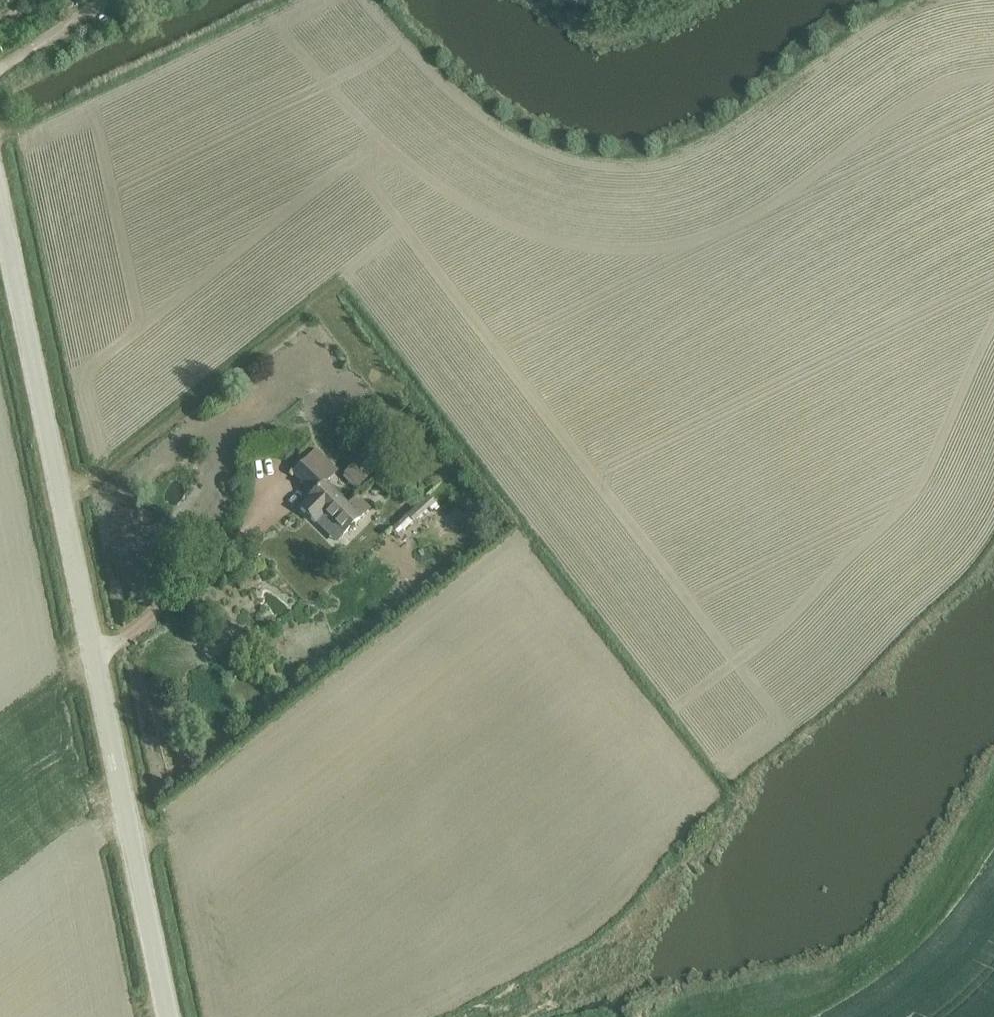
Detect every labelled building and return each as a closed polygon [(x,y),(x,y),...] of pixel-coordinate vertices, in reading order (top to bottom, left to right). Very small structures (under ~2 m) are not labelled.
[(317,525),(336,543),(371,508),(357,495),(348,503),(327,481),(338,471),(316,449),(291,474),(313,496),(308,500),(309,501),(300,510),(316,526),(317,525)] [(344,476),(359,491),(373,477),(358,462),(344,476)] [(395,527),(406,539),(444,506),(433,493),(395,527)]
